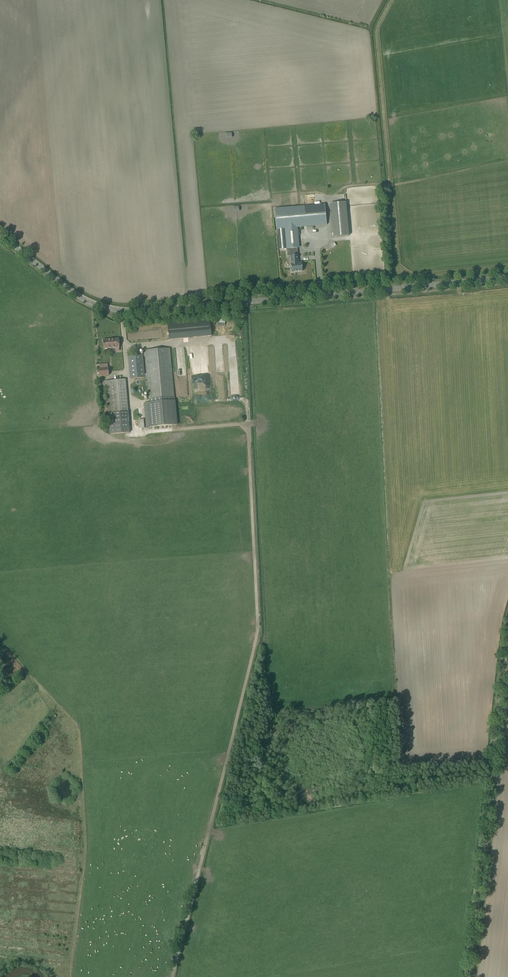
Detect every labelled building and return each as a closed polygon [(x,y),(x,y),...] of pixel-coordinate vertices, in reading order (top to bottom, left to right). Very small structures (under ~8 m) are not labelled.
[(346,202),(330,204),(331,210),(341,209),(342,215),(347,214),(346,202)] [(325,204),(275,209),(276,225),(276,229),(278,229),(280,250),(287,249),(297,248),(298,248),(296,227),(297,227),(327,225),(325,204)] [(299,264),(298,255),(297,248),(287,249),(287,256),(290,256),(291,263),(291,272),(302,271),(302,264),(299,264)] [(104,349),(111,348),(119,347),(119,339),(103,340),(104,349)] [(176,425),(170,353),(170,348),(145,350),(147,373),(144,373),(143,355),(128,356),(129,361),(130,378),(148,377),(150,402),(147,402),(149,427),(176,425)] [(108,368),(98,369),(99,376),(109,375),(108,368)] [(127,399),(125,379),(106,381),(108,401),(127,399)]
